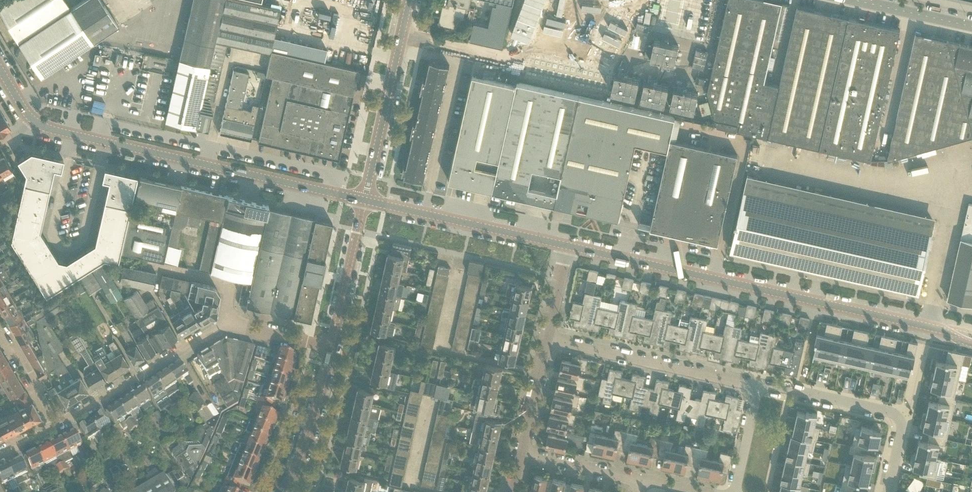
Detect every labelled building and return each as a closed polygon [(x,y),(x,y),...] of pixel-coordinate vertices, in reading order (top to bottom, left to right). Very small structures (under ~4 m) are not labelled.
[(18,43),(70,9),(64,0),(9,0),(0,6),(0,12),(18,43)] [(18,43),(41,77),(118,26),(101,0),(83,0),(70,9),(18,43)] [(215,41),(225,0),(192,0),(178,60),(209,67),(215,41)] [(270,54),(270,50),(271,50),(280,8),(263,4),(243,0),(225,0),(215,41),(226,44),(270,54)] [(438,23),(451,26),(450,28),(459,30),(464,7),(469,8),(471,0),(443,0),(438,23)] [(511,33),(518,36),(529,40),(544,0),(524,0),(511,33)] [(683,41),(711,48),(722,0),(692,0),(683,41)] [(760,136),(772,84),(764,82),(781,3),(767,0),(728,0),(707,92),(717,126),(760,136)] [(760,136),(819,149),(836,73),(849,18),(797,7),(779,86),(772,84),(760,136)] [(616,10),(594,54),(611,62),(633,19),(627,16),(616,10)] [(473,26),(470,41),(503,48),(510,16),(495,12),(491,30),(473,26)] [(836,73),(819,149),(871,161),(900,29),(849,18),(836,73)] [(887,161),(924,150),(971,136),(971,129),(957,77),(947,40),(932,37),(925,35),(916,33),(914,43),(887,161)] [(280,39),(277,52),(287,54),(290,41),(280,39)] [(221,67),(224,54),(226,44),(215,41),(209,67),(199,112),(195,128),(207,130),(210,115),(211,115),(212,115),(210,115),(211,112),(210,112),(210,110),(209,109),(210,107),(208,107),(209,104),(211,105),(212,103),(213,103),(221,67)] [(259,132),(257,142),(338,160),(341,147),(358,71),(348,68),(341,67),(287,54),(277,52),(271,50),(270,50),(270,54),(265,73),(265,75),(272,77),(259,132)] [(529,68),(528,74),(606,91),(607,85),(610,72),(532,55),(529,68)] [(164,121),(195,128),(199,112),(209,67),(178,60),(164,121)] [(450,65),(430,61),(425,81),(424,80),(424,79),(423,79),(420,93),(421,93),(421,92),(423,92),(416,124),(414,123),(414,122),(413,122),(410,136),(411,136),(411,135),(413,135),(406,167),(404,166),(405,165),(404,165),(402,174),(403,174),(403,173),(405,173),(404,177),(424,182),(450,65)] [(515,74),(521,75),(523,66),(524,63),(523,63),(517,62),(515,74)] [(233,70),(221,123),(219,133),(241,138),(241,139),(248,140),(249,140),(250,140),(258,106),(252,104),(251,111),(241,109),(249,73),(233,70)] [(471,184),(493,189),(497,171),(475,166),(477,156),(499,161),(516,85),(472,75),(453,162),(449,181),(451,182),(452,180),(471,184)] [(686,80),(679,115),(696,118),(708,121),(710,109),(698,107),(703,84),(686,80)] [(518,197),(551,204),(554,193),(532,188),(528,187),(533,168),(561,175),(579,96),(517,82),(516,85),(499,161),(497,171),(493,189),(492,191),(496,192),(496,191),(518,196),(518,197)] [(636,143),(667,151),(670,140),(675,117),(579,96),(561,175),(557,193),(554,193),(551,204),(612,218),(620,213),(636,143)] [(2,134),(11,129),(0,111),(0,129),(2,134)] [(670,140),(667,151),(650,230),(652,229),(716,243),(718,245),(738,155),(670,140)] [(23,184),(11,240),(46,296),(103,259),(117,262),(130,208),(137,177),(137,176),(104,169),(101,181),(108,182),(104,202),(95,244),(66,262),(58,260),(40,232),(49,190),(54,170),(61,171),(63,160),(31,152),(17,161),(25,174),(26,174),(23,184)] [(0,158),(0,172),(2,176),(12,170),(3,156),(0,158)] [(122,253),(163,262),(171,229),(181,186),(139,177),(122,253)] [(746,181),(730,251),(919,293),(935,223),(746,181)] [(201,216),(222,220),(228,197),(181,186),(171,229),(181,232),(181,229),(187,224),(198,227),(201,216)] [(1,193),(4,199),(13,195),(10,189),(1,193)] [(222,220),(263,229),(268,209),(268,206),(228,197),(222,220)] [(263,229),(251,282),(251,285),(246,284),(244,295),(246,295),(245,300),(247,301),(246,306),(310,321),(318,284),(320,284),(321,279),(318,278),(321,266),(324,267),(325,261),(324,261),(332,224),(268,209),(263,229)] [(210,273),(251,282),(263,229),(222,220),(221,224),(218,240),(210,273)] [(210,222),(206,237),(218,240),(221,224),(210,222)] [(393,235),(410,238),(412,232),(394,228),(393,235)] [(182,233),(181,232),(171,229),(163,262),(176,265),(179,248),(178,248),(182,233)] [(199,270),(210,273),(218,240),(206,237),(199,270)] [(947,299),(956,301),(971,304),(971,242),(961,239),(952,278),(947,299)] [(387,262),(386,267),(401,271),(406,272),(411,247),(393,243),(391,254),(388,254),(386,261),(387,262)] [(470,261),(468,266),(482,270),(483,264),(470,261)] [(2,279),(7,275),(4,270),(8,268),(6,264),(2,266),(1,267),(0,268),(0,280),(2,279)] [(103,265),(92,271),(111,302),(122,296),(103,265)] [(438,269),(437,272),(442,274),(449,275),(449,272),(450,268),(439,266),(438,269)] [(467,272),(469,273),(481,275),(482,270),(468,266),(467,272)] [(123,267),(121,276),(119,283),(152,290),(155,274),(123,267)] [(384,272),(382,280),(398,284),(398,283),(401,271),(386,267),(385,272),(384,272)] [(573,325),(586,328),(594,294),(599,272),(589,269),(586,281),(588,281),(582,303),(573,301),(569,318),(575,319),(573,325)] [(86,274),(80,277),(90,293),(101,287),(92,272),(87,276),(86,274)] [(437,272),(436,279),(447,282),(449,275),(442,274),(437,272)] [(469,273),(468,279),(479,281),(481,275),(469,273)] [(606,273),(606,276),(604,284),(614,287),(616,276),(606,273)] [(159,287),(170,290),(173,278),(162,275),(159,287)] [(624,277),(624,280),(622,289),(631,291),(634,280),(624,277)] [(25,278),(17,282),(19,286),(27,281),(25,278)] [(171,290),(176,291),(179,279),(173,278),(170,290),(171,290)] [(181,292),(182,292),(185,280),(179,279),(176,291),(181,292)] [(436,279),(434,285),(446,288),(447,282),(436,279)] [(468,279),(466,284),(478,287),(479,281),(468,279)] [(79,280),(72,285),(78,294),(85,290),(79,280)] [(182,292),(188,294),(191,282),(185,280),(182,292)] [(381,287),(380,293),(395,296),(396,295),(402,297),(404,284),(398,283),(398,284),(382,280),(380,286),(381,287)] [(651,284),(642,281),(639,292),(649,295),(651,284)] [(191,282),(188,294),(187,299),(190,298),(218,303),(219,295),(214,287),(191,282)] [(512,291),(511,296),(513,296),(513,297),(528,300),(529,294),(530,295),(532,287),(516,283),(514,291),(512,291)] [(466,284),(465,290),(477,293),(478,287),(466,284)] [(434,285),(433,291),(445,294),(446,288),(434,285)] [(644,341),(656,344),(664,310),(669,288),(659,285),(657,296),(660,297),(659,301),(657,302),(653,319),(644,317),(640,334),(645,335),(644,341)] [(12,297),(7,288),(0,292),(0,304),(12,297)] [(687,291),(677,289),(674,300),(684,303),(687,291)] [(171,290),(170,296),(174,302),(179,311),(190,330),(200,324),(195,315),(189,305),(184,308),(182,305),(183,304),(179,298),(181,292),(176,291),(171,290)] [(465,290),(464,296),(475,299),(477,293),(465,290)] [(143,331),(146,335),(155,351),(177,338),(168,323),(153,298),(144,303),(136,291),(124,299),(143,331)] [(433,291),(432,297),(443,299),(445,294),(433,291)] [(378,298),(376,305),(393,309),(393,308),(399,310),(402,297),(396,295),(395,296),(380,293),(379,298),(378,298)] [(704,295),(694,293),(692,304),(702,307),(704,295)] [(600,325),(605,326),(609,309),(600,307),(602,296),(594,294),(586,328),(598,331),(600,325)] [(704,295),(702,307),(719,311),(722,299),(704,295)] [(464,296),(462,302),(474,305),(475,299),(464,296)] [(511,302),(510,309),(526,313),(528,306),(527,305),(528,300),(513,297),(513,296),(511,296),(510,301),(511,302)] [(3,314),(17,306),(12,297),(0,304),(0,309),(3,314)] [(432,297),(430,303),(442,305),(443,299),(432,297)] [(55,298),(40,308),(44,314),(59,304),(55,298)] [(190,298),(187,299),(202,323),(215,315),(218,303),(190,298)] [(714,333),(710,349),(715,351),(714,357),(726,360),(734,326),(737,314),(739,306),(739,303),(722,299),(719,311),(728,313),(723,335),(714,333)] [(608,333),(621,336),(629,302),(620,300),(618,311),(609,309),(605,326),(610,327),(608,333)] [(173,302),(169,304),(174,314),(169,317),(175,327),(180,335),(190,330),(174,302),(173,302)] [(462,302),(461,308),(473,311),(474,305),(462,302)] [(629,302),(621,336),(634,339),(635,332),(640,334),(644,317),(635,315),(637,304),(629,302)] [(430,303),(429,309),(441,311),(442,305),(430,303)] [(376,312),(374,318),(390,322),(393,309),(376,305),(375,312),(376,312)] [(754,318),(757,307),(747,305),(746,307),(745,313),(744,316),(754,318)] [(5,315),(9,323),(23,315),(18,306),(17,306),(3,314),(4,315),(5,315)] [(739,306),(737,314),(741,315),(745,313),(746,307),(739,306)] [(461,308),(460,314),(471,316),(473,311),(461,308)] [(505,322),(507,322),(522,326),(523,320),(524,320),(526,313),(510,309),(503,308),(501,316),(506,317),(505,322)] [(429,309),(428,314),(439,317),(441,311),(429,309)] [(774,311),(765,309),(762,320),(772,322),(774,311)] [(670,340),(675,341),(679,325),(670,323),(672,312),(664,310),(656,344),(669,347),(670,340)] [(41,311),(34,315),(36,320),(44,315),(41,311)] [(782,313),(782,315),(780,324),(789,326),(792,315),(782,313)] [(428,314),(426,320),(438,323),(439,317),(428,314)] [(460,314),(458,320),(470,322),(471,316),(460,314)] [(9,323),(9,324),(14,333),(28,325),(33,322),(36,320),(34,315),(30,317),(31,318),(26,321),(25,319),(23,316),(23,315),(9,323)] [(36,320),(39,338),(41,346),(42,350),(45,364),(48,373),(54,369),(58,378),(63,375),(77,398),(88,391),(80,377),(74,381),(63,362),(62,363),(57,353),(64,349),(44,315),(36,320)] [(679,349),(691,352),(699,318),(690,316),(689,321),(680,319),(679,325),(675,341),(680,343),(679,349)] [(800,317),(800,319),(798,328),(807,330),(810,319),(800,317)] [(372,323),(371,330),(392,335),(395,323),(390,322),(374,318),(373,324),(372,323)] [(705,348),(710,349),(714,333),(715,327),(706,325),(707,320),(699,318),(691,352),(704,355),(705,348)] [(426,320),(425,326),(437,329),(438,323),(426,320)] [(458,320),(457,326),(469,328),(470,322),(458,320)] [(125,350),(128,355),(133,364),(143,357),(130,335),(121,321),(116,324),(130,347),(125,350)] [(505,322),(504,327),(506,327),(504,335),(520,338),(522,331),(521,331),(522,326),(507,322),(505,322)] [(827,360),(832,337),(835,325),(827,323),(824,335),(817,334),(814,345),(816,345),(813,357),(827,360)] [(20,343),(20,344),(28,339),(27,338),(34,334),(28,325),(14,333),(20,343)] [(835,325),(832,337),(827,360),(840,363),(845,340),(839,339),(842,326),(835,325)] [(425,326),(424,332),(435,335),(437,329),(425,326)] [(457,326),(456,331),(467,334),(469,328),(457,326)] [(740,356),(745,357),(749,341),(740,339),(743,328),(734,326),(726,360),(739,363),(740,356)] [(854,329),(852,341),(845,340),(840,363),(854,366),(859,343),(862,331),(854,329)] [(143,331),(133,337),(136,341),(140,348),(145,357),(155,351),(146,335),(143,331)] [(456,331),(454,337),(466,340),(467,334),(456,331)] [(859,343),(854,366),(868,369),(873,346),(867,345),(869,333),(862,331),(859,343)] [(76,332),(69,337),(78,352),(81,352),(88,364),(85,366),(83,375),(92,389),(105,381),(101,373),(100,372),(97,367),(86,348),(85,348),(79,337),(79,336),(76,332)] [(424,332),(422,338),(434,341),(435,335),(424,332)] [(761,368),(769,334),(761,332),(760,337),(751,335),(749,341),(745,357),(750,358),(749,365),(761,368)] [(776,364),(780,365),(784,349),(775,347),(778,336),(769,334),(761,368),(774,371),(776,364)] [(80,335),(79,336),(79,337),(85,348),(89,346),(85,340),(84,340),(83,338),(82,338),(80,335)] [(501,342),(499,347),(501,347),(516,351),(518,345),(519,345),(520,338),(504,335),(502,342),(501,342)] [(882,335),(879,348),(873,346),(868,369),(881,373),(886,349),(889,337),(882,335)] [(28,339),(20,344),(21,344),(29,358),(37,354),(36,353),(42,350),(34,336),(28,339)] [(454,337),(453,343),(465,346),(466,340),(454,337)] [(889,337),(886,349),(881,373),(895,376),(900,352),(894,351),(897,339),(889,337)] [(422,338),(421,344),(433,347),(434,341),(422,338)] [(784,349),(780,365),(785,366),(784,373),(797,376),(805,342),(796,340),(793,351),(784,349)] [(225,341),(208,351),(221,373),(224,379),(233,394),(236,398),(239,399),(255,348),(225,341)] [(900,352),(895,376),(908,379),(911,366),(913,367),(918,343),(909,341),(906,354),(900,352)] [(114,355),(109,358),(118,373),(129,366),(115,342),(109,346),(114,355)] [(378,348),(376,355),(393,359),(396,346),(379,342),(379,343),(380,343),(379,348),(378,348)] [(465,346),(453,343),(452,349),(463,352),(465,346)] [(433,347),(421,344),(420,350),(431,352),(433,347)] [(98,353),(93,356),(102,371),(103,373),(107,379),(118,373),(109,358),(101,346),(96,349),(98,353)] [(500,352),(498,360),(505,361),(515,364),(516,356),(515,356),(516,351),(501,347),(499,347),(498,352),(500,352)] [(257,348),(254,359),(259,360),(260,355),(266,357),(268,351),(263,350),(258,349),(257,348)] [(37,354),(29,358),(40,376),(46,373),(42,366),(45,364),(42,350),(36,353),(37,354)] [(933,373),(933,374),(958,379),(964,354),(948,350),(948,351),(949,351),(948,357),(946,357),(947,358),(947,361),(945,361),(945,363),(936,361),(933,373)] [(197,358),(196,358),(200,364),(200,367),(201,367),(202,368),(202,370),(203,370),(204,371),(203,371),(205,377),(207,376),(209,379),(221,373),(208,351),(197,358)] [(280,353),(276,366),(292,370),(292,369),(294,370),(295,365),(294,364),(296,358),(280,353)] [(375,361),(373,368),(390,372),(393,359),(376,355),(376,356),(377,356),(376,361),(375,361)] [(578,377),(579,373),(580,369),(585,370),(588,360),(575,357),(573,363),(562,360),(559,372),(571,375),(578,377)] [(13,370),(7,361),(0,365),(0,378),(13,370)] [(179,363),(167,371),(169,373),(176,384),(184,379),(188,386),(193,383),(191,380),(186,373),(182,367),(179,362),(179,363)] [(271,364),(267,376),(288,382),(292,370),(276,366),(271,364)] [(486,365),(482,379),(499,383),(500,376),(499,376),(501,369),(502,369),(486,365)] [(372,373),(371,381),(380,383),(386,384),(385,387),(394,390),(398,373),(390,372),(373,368),(374,368),(373,373),(373,374),(372,373)] [(613,393),(622,395),(626,379),(621,378),(623,372),(610,369),(607,379),(602,378),(598,395),(603,397),(602,403),(611,405),(613,393)] [(18,379),(13,370),(0,378),(0,390),(18,379)] [(167,371),(155,379),(164,392),(168,398),(180,390),(176,384),(167,371)] [(932,373),(929,387),(940,389),(938,395),(937,395),(954,399),(954,398),(958,379),(933,374),(933,373),(932,373)] [(639,405),(645,406),(649,388),(643,387),(645,377),(632,374),(631,380),(626,379),(622,395),(631,397),(629,409),(638,411),(639,405)] [(63,375),(58,378),(63,387),(50,395),(58,409),(66,404),(77,398),(63,375)] [(584,378),(578,377),(571,375),(569,381),(558,378),(555,391),(566,393),(574,395),(576,388),(581,389),(584,378)] [(267,376),(263,388),(267,389),(268,389),(269,390),(285,394),(288,382),(267,376)] [(472,391),(473,391),(496,397),(497,390),(496,390),(498,383),(499,383),(482,379),(475,377),(472,391)] [(0,390),(0,392),(1,394),(6,391),(10,397),(24,389),(18,379),(0,390)] [(155,379),(143,387),(148,395),(151,400),(154,405),(155,404),(161,413),(172,405),(168,398),(164,392),(155,379)] [(224,379),(213,386),(222,401),(233,394),(229,387),(224,379)] [(660,404),(669,406),(673,390),(668,389),(669,382),(656,379),(654,390),(649,388),(645,406),(650,407),(649,413),(658,415),(660,404)] [(421,381),(419,392),(423,393),(427,394),(429,383),(425,382),(421,381)] [(438,384),(429,383),(427,394),(435,396),(438,384)] [(447,386),(438,384),(435,396),(440,397),(444,398),(447,386)] [(686,415),(691,416),(695,399),(690,398),(692,387),(679,384),(678,391),(673,390),(669,406),(678,408),(676,419),(685,421),(686,415)] [(141,388),(129,396),(137,409),(138,409),(138,410),(142,415),(144,413),(152,408),(149,403),(150,402),(147,396),(141,388)] [(186,388),(182,391),(187,398),(191,395),(186,388)] [(357,396),(356,402),(371,405),(374,392),(358,388),(358,389),(356,396),(357,396)] [(258,398),(256,404),(268,408),(270,403),(281,406),(283,401),(284,401),(286,396),(285,395),(285,394),(269,390),(268,389),(267,389),(265,396),(261,395),(260,399),(258,398)] [(16,396),(12,398),(13,400),(18,409),(20,408),(28,424),(41,418),(25,390),(17,395),(16,396)] [(410,393),(409,396),(422,398),(423,393),(419,392),(410,390),(410,393)] [(707,414),(716,416),(720,400),(715,399),(716,393),(703,390),(701,400),(695,399),(691,416),(697,418),(696,423),(696,424),(704,426),(707,414)] [(496,397),(473,391),(473,392),(474,392),(473,395),(472,398),(473,398),(472,401),(477,402),(476,408),(476,409),(477,409),(477,408),(488,411),(487,414),(497,416),(499,405),(493,404),(495,397),(496,397)] [(551,409),(562,412),(570,413),(572,406),(577,407),(579,396),(574,395),(566,393),(565,399),(554,397),(551,409)] [(197,394),(189,400),(209,431),(212,435),(217,424),(197,394)] [(233,394),(222,401),(227,410),(238,404),(238,402),(236,398),(233,394)] [(720,400),(716,416),(725,418),(722,430),(731,432),(733,426),(738,427),(742,409),(737,408),(739,398),(726,395),(725,401),(720,400)] [(926,413),(926,414),(951,419),(956,399),(954,398),(954,399),(937,395),(937,396),(940,396),(939,402),(938,401),(937,403),(929,401),(926,413)] [(129,396),(117,404),(126,417),(126,418),(134,429),(138,426),(136,422),(143,417),(142,415),(138,410),(138,409),(137,409),(129,396)] [(409,396),(408,401),(420,404),(422,398),(409,396)] [(441,398),(438,409),(450,411),(453,400),(452,400),(444,398),(441,398)] [(14,411),(8,415),(16,431),(27,425),(28,424),(20,408),(18,409),(13,400),(8,402),(14,411)] [(408,401),(407,407),(419,410),(420,404),(408,401)] [(354,407),(352,414),(373,419),(378,420),(381,408),(371,405),(356,402),(355,407),(354,407)] [(117,404),(105,412),(111,421),(114,426),(119,423),(124,430),(127,428),(130,432),(134,429),(126,418),(126,417),(117,404)] [(256,404),(254,410),(261,413),(256,424),(272,430),(273,429),(274,429),(276,424),(275,424),(277,418),(266,414),(268,408),(256,404)] [(405,413),(418,416),(419,410),(407,407),(405,413)] [(438,409),(437,415),(449,417),(449,416),(450,411),(438,409)] [(797,411),(795,423),(814,427),(817,414),(806,411),(806,413),(797,411)] [(158,412),(153,416),(159,425),(164,421),(158,412)] [(224,415),(220,423),(226,425),(231,413),(229,412),(224,415)] [(570,413),(562,412),(561,418),(549,415),(547,427),(561,431),(574,433),(575,426),(573,425),(575,415),(570,413)] [(405,413),(404,419),(416,422),(418,416),(405,413)] [(923,413),(920,427),(931,429),(930,435),(929,435),(945,439),(946,439),(951,419),(926,414),(926,413),(923,413)] [(102,414),(91,421),(106,446),(111,443),(104,432),(107,430),(111,428),(108,423),(102,414)] [(351,421),(350,427),(365,430),(370,432),(373,419),(352,414),(350,421),(351,421)] [(16,431),(8,415),(2,418),(0,415),(0,430),(4,437),(16,431)] [(437,415),(435,421),(448,423),(449,417),(437,415)] [(448,423),(447,424),(455,426),(457,418),(449,416),(449,417),(448,423)] [(170,417),(164,421),(168,426),(173,422),(170,417)] [(474,425),(473,429),(479,431),(482,431),(497,435),(499,429),(500,430),(501,422),(492,420),(485,418),(483,427),(480,426),(479,424),(476,423),(474,425)] [(404,419),(403,425),(415,428),(416,422),(404,419)] [(91,421),(80,429),(85,437),(88,442),(92,440),(94,438),(101,449),(106,446),(91,421)] [(250,421),(246,433),(251,435),(252,436),(268,442),(272,430),(256,424),(250,421)] [(435,421),(434,427),(446,429),(447,424),(448,423),(435,421)] [(220,423),(216,434),(221,436),(226,425),(220,423)] [(792,434),(815,440),(816,440),(819,428),(814,427),(795,423),(792,434)] [(446,429),(446,432),(454,434),(455,426),(447,424),(446,429)] [(592,452),(603,454),(607,437),(601,435),(603,426),(591,424),(588,437),(594,439),(592,452)] [(403,425),(401,431),(414,434),(415,428),(403,425)] [(192,433),(201,447),(205,452),(212,435),(209,431),(207,433),(203,426),(192,433)] [(852,445),(852,446),(864,448),(863,448),(864,442),(878,445),(881,432),(872,430),(873,428),(861,426),(861,429),(856,428),(852,445)] [(348,432),(346,439),(362,443),(367,444),(370,432),(365,430),(350,427),(349,433),(348,432)] [(434,427),(433,432),(445,435),(446,432),(446,429),(434,427)] [(473,429),(470,442),(479,444),(496,448),(497,441),(496,441),(497,435),(482,431),(479,431),(473,429)] [(617,444),(623,445),(627,432),(615,429),(613,438),(607,437),(603,454),(615,457),(617,444)] [(401,431),(400,437),(412,440),(414,434),(401,431)] [(561,431),(560,437),(548,434),(545,446),(565,451),(566,443),(582,447),(584,436),(574,433),(561,431)] [(74,432),(61,438),(69,453),(81,446),(74,432)] [(433,432),(431,438),(444,441),(445,435),(433,432)] [(627,459),(638,462),(643,440),(637,438),(638,434),(627,432),(623,445),(630,446),(627,459)] [(791,434),(788,446),(808,450),(808,451),(812,452),(815,440),(792,434),(791,434)] [(268,442),(252,436),(251,435),(247,447),(248,447),(263,453),(268,442)] [(916,453),(936,458),(936,457),(939,444),(944,445),(945,439),(929,435),(928,435),(930,436),(929,441),(928,441),(927,442),(918,440),(916,453)] [(400,438),(399,443),(411,445),(412,440),(400,437),(400,438)] [(653,451),(659,453),(662,439),(650,437),(649,441),(643,440),(638,462),(650,464),(653,451)] [(61,438),(49,444),(61,467),(66,464),(73,461),(69,453),(61,438)] [(431,438),(430,444),(442,447),(444,441),(431,438)] [(346,447),(344,452),(359,456),(362,443),(346,439),(345,447),(346,447)] [(662,467),(673,469),(677,452),(671,451),(673,442),(662,439),(659,453),(665,454),(662,467)] [(179,443),(181,447),(186,453),(197,469),(205,452),(201,447),(189,448),(186,442),(179,443)] [(111,443),(106,446),(113,456),(117,454),(111,443)] [(399,443),(397,449),(410,451),(411,445),(399,443)] [(49,444),(37,451),(48,472),(48,473),(55,470),(61,467),(49,444)] [(240,444),(236,456),(243,459),(258,465),(263,453),(248,447),(247,447),(240,444)] [(430,444),(429,450),(441,453),(442,447),(430,444)] [(476,451),(475,457),(476,457),(477,457),(492,460),(493,455),(494,455),(496,448),(479,444),(477,452),(476,451)] [(688,459),(694,460),(697,447),(685,444),(683,453),(677,452),(673,469),(685,472),(688,459)] [(851,445),(849,452),(854,453),(851,465),(851,466),(871,470),(871,471),(874,472),(877,458),(860,454),(861,448),(863,449),(863,448),(864,448),(852,446),(852,445),(851,445)] [(210,446),(207,454),(215,457),(218,449),(210,446)] [(788,446),(786,458),(805,462),(805,461),(808,451),(808,450),(788,446)] [(697,475),(709,477),(713,460),(706,458),(708,449),(697,447),(694,460),(700,462),(697,475)] [(397,449),(396,455),(408,457),(410,451),(397,449)] [(429,450),(427,456),(440,459),(441,453),(429,450)] [(48,472),(37,451),(24,457),(34,477),(40,474),(41,476),(48,472)] [(340,464),(340,465),(341,465),(356,468),(359,456),(344,452),(343,458),(342,458),(340,464)] [(713,460),(709,477),(720,480),(723,467),(729,468),(732,455),(720,452),(719,461),(713,460)] [(914,452),(911,467),(922,469),(921,475),(919,474),(919,475),(927,477),(936,479),(941,458),(936,457),(936,458),(916,453),(914,452)] [(186,453),(176,459),(191,479),(197,469),(186,453)] [(82,457),(88,468),(93,465),(86,454),(82,457)] [(396,455),(395,460),(407,463),(408,457),(396,455)] [(236,456),(231,468),(253,477),(258,465),(243,459),(236,456)] [(427,456),(426,462),(438,465),(440,459),(427,456)] [(475,462),(473,470),(490,473),(491,466),(490,466),(492,460),(477,457),(476,457),(475,457),(474,461),(475,462)] [(786,458),(783,469),(803,474),(807,475),(810,462),(805,461),(805,462),(786,458)] [(7,466),(18,488),(20,491),(25,491),(27,491),(23,484),(30,481),(24,469),(20,460),(7,466)] [(395,460),(393,466),(406,469),(407,463),(395,460)] [(203,462),(199,470),(204,473),(208,464),(203,462)] [(426,462),(425,468),(437,471),(438,465),(426,462)] [(846,464),(841,486),(843,486),(843,485),(855,488),(853,487),(854,482),(859,483),(859,481),(868,483),(871,471),(871,470),(851,466),(851,465),(846,464)] [(7,466),(0,469),(0,483),(4,491),(12,491),(18,488),(7,466)] [(393,466),(392,472),(404,475),(406,469),(393,466)] [(226,478),(223,484),(224,484),(235,489),(238,484),(249,488),(251,483),(252,483),(254,478),(253,478),(253,477),(238,471),(231,468),(226,478)] [(425,468),(423,474),(436,477),(437,471),(425,468)] [(783,469),(780,481),(781,482),(781,481),(800,485),(803,474),(783,469)] [(204,473),(199,470),(195,479),(199,481),(204,473)] [(465,475),(464,481),(469,482),(470,482),(486,486),(487,480),(488,480),(490,473),(473,470),(472,477),(465,475)] [(392,472),(391,478),(403,481),(404,475),(392,472)] [(165,477),(175,491),(177,491),(181,489),(177,482),(174,478),(172,473),(165,477)] [(181,473),(174,478),(177,482),(185,478),(181,473)] [(423,474),(422,480),(434,482),(436,477),(423,474)] [(165,477),(164,475),(134,491),(175,491),(165,477)] [(439,475),(436,488),(443,490),(446,477),(444,476),(440,475),(439,475)] [(531,491),(550,491),(551,491),(545,489),(547,478),(535,475),(531,491)] [(98,476),(88,481),(92,488),(102,482),(98,476)] [(358,479),(349,477),(349,478),(348,483),(347,483),(346,490),(353,491),(370,491),(373,479),(365,477),(364,480),(358,479)] [(927,477),(925,484),(940,487),(941,480),(936,479),(927,477)] [(124,478),(116,482),(120,488),(127,483),(124,478)] [(391,478),(389,484),(402,487),(403,481),(391,478)] [(566,482),(553,479),(553,481),(551,491),(550,491),(563,491),(566,482)] [(779,491),(800,491),(801,485),(800,485),(781,481),(781,482),(779,491)] [(468,491),(485,491),(486,491),(485,491),(486,486),(470,482),(469,482),(468,487),(469,487),(468,491)] [(584,486),(571,483),(570,491),(583,491),(584,486)] [(220,491),(234,491),(235,489),(224,484),(223,484),(221,489),(222,489),(220,491)]
